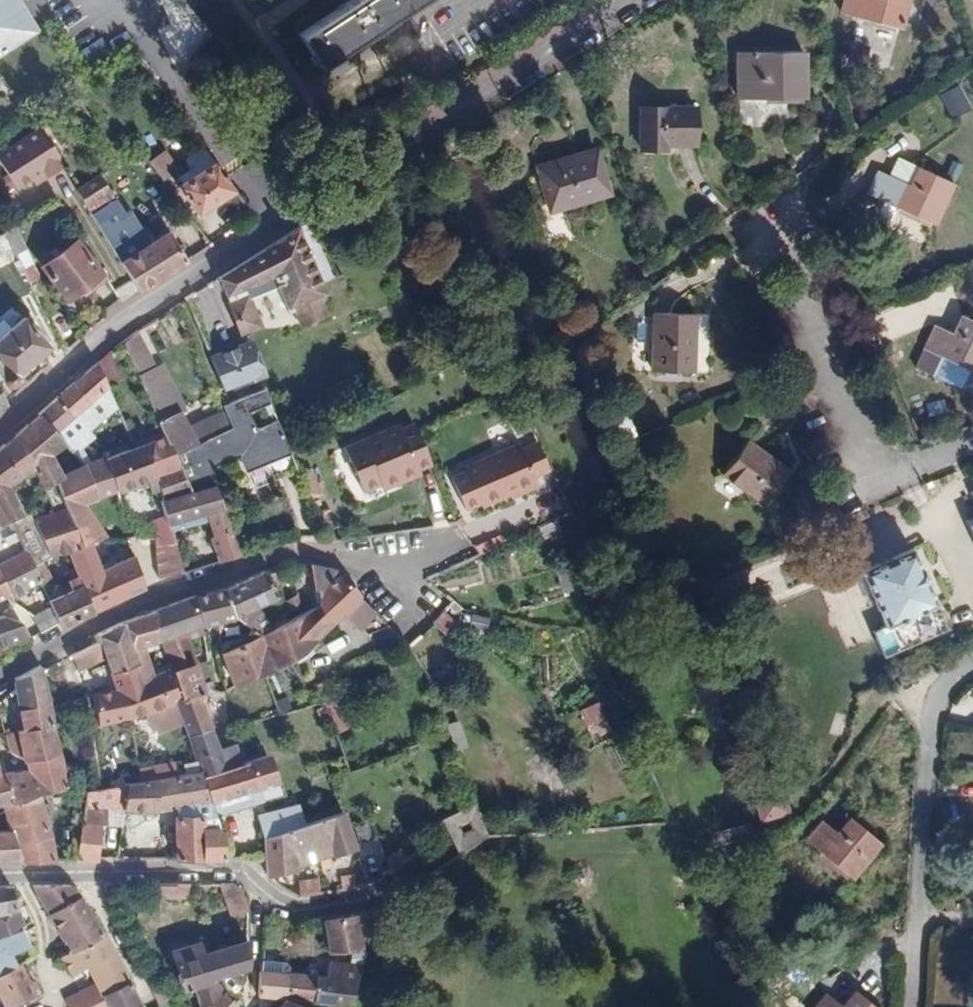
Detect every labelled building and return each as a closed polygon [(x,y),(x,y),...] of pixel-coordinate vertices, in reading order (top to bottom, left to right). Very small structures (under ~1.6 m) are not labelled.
[(339,9),(359,41),(421,0),(353,0),(339,9)] [(850,19),(910,26),(913,0),(852,0),(850,19)] [(721,64),(723,110),(788,106),(785,60),(721,64)] [(972,108),(972,106),(962,84),(941,94),(954,118),(972,108)] [(623,117),(623,157),(649,158),(649,152),(679,152),(679,117),(623,117)] [(0,150),(0,167),(14,188),(40,170),(43,175),(58,166),(55,161),(57,159),(36,126),(0,150)] [(149,158),(163,177),(178,167),(164,149),(149,158)] [(199,210),(232,188),(226,179),(213,162),(180,183),(199,210)] [(520,183),(536,224),(593,204),(576,162),(520,183)] [(891,173),(879,197),(932,222),(953,180),(920,164),(911,180),(891,173)] [(252,201),(278,196),(272,165),(246,170),(252,201)] [(77,185),(91,211),(116,196),(101,171),(77,185)] [(2,225),(13,248),(23,242),(9,216),(0,221),(2,225)] [(325,297),(295,228),(219,277),(241,331),(247,333),(264,327),(254,304),(279,293),(291,319),(298,316),(304,329),(329,318),(324,305),(327,303),(325,300),(325,297)] [(167,234),(119,261),(136,290),(183,260),(167,234)] [(78,239),(42,261),(66,301),(102,278),(78,239)] [(30,258),(21,263),(28,278),(37,273),(30,258)] [(972,372),(972,319),(966,314),(954,331),(940,322),(927,343),(972,372)] [(6,383),(17,377),(15,373),(47,344),(23,318),(0,337),(0,377),(6,383)] [(646,318),(644,375),(681,377),(683,320),(646,318)] [(145,333),(128,341),(140,368),(157,360),(145,333)] [(247,346),(211,361),(223,392),(250,380),(260,376),(247,346)] [(97,362),(105,376),(119,367),(110,351),(97,362)] [(105,376),(97,362),(38,413),(58,431),(110,385),(105,376)] [(170,432),(178,451),(200,443),(199,442),(198,439),(232,428),(227,415),(193,425),(186,408),(191,406),(180,382),(175,384),(158,366),(141,375),(158,406),(166,421),(170,432)] [(254,393),(250,380),(223,392),(228,404),(254,393)] [(16,432),(40,463),(54,482),(69,475),(56,452),(68,441),(58,431),(38,413),(16,432)] [(137,435),(142,444),(170,432),(166,421),(137,435)] [(432,463),(417,426),(416,421),(402,427),(400,422),(345,443),(363,488),(381,481),(398,474),(401,480),(420,472),(418,468),(432,463)] [(115,427),(100,431),(104,447),(120,442),(115,427)] [(6,519),(29,509),(16,484),(25,479),(22,472),(40,463),(16,432),(0,446),(0,508),(6,519)] [(166,501),(193,491),(178,451),(170,432),(142,444),(119,455),(111,458),(117,491),(156,476),(166,501)] [(520,441),(465,465),(468,471),(526,454),(520,441)] [(178,451),(193,491),(215,482),(200,443),(178,451)] [(109,452),(110,455),(111,458),(119,455),(116,449),(109,452)] [(708,484),(747,513),(773,480),(734,450),(708,484)] [(537,480),(526,454),(468,471),(480,500),(483,504),(537,480)] [(117,491),(111,458),(110,455),(92,464),(100,498),(117,491)] [(86,503),(100,498),(92,464),(69,475),(70,521),(82,542),(102,541),(108,540),(107,534),(101,534),(99,526),(86,503)] [(465,506),(480,500),(468,471),(453,478),(465,506)] [(311,472),(300,477),(310,502),(321,496),(311,472)] [(398,474),(381,481),(383,487),(401,480),(398,474)] [(39,538),(70,521),(69,475),(54,482),(57,500),(28,513),(39,538)] [(232,528),(215,482),(193,491),(166,501),(164,502),(172,522),(172,523),(208,510),(211,518),(216,533),(213,534),(220,559),(225,558),(241,553),(232,528)] [(208,510),(172,523),(175,531),(211,518),(208,510)] [(47,552),(63,544),(82,542),(70,521),(39,538),(47,552)] [(75,572),(92,611),(129,594),(114,566),(103,571),(96,548),(103,547),(102,541),(82,542),(63,544),(75,572)] [(156,550),(156,584),(184,574),(179,546),(156,550)] [(7,593),(30,582),(33,588),(38,585),(33,574),(20,548),(0,559),(0,578),(7,593)] [(885,627),(935,606),(926,588),(929,587),(921,571),(919,572),(909,550),(861,572),(885,627)] [(135,556),(114,566),(129,594),(137,590),(146,587),(137,555),(135,556)] [(338,570),(311,563),(315,607),(333,624),(341,615),(344,613),(361,595),(348,580),(338,570)] [(38,585),(45,582),(49,580),(44,569),(33,574),(38,585)] [(70,587),(45,599),(57,623),(58,627),(92,611),(75,572),(66,577),(70,587)] [(255,632),(266,628),(254,606),(275,599),(274,592),(277,590),(274,578),(265,572),(225,587),(232,615),(252,630),(255,632)] [(45,582),(38,585),(41,591),(47,588),(45,582)] [(232,615),(225,587),(196,596),(202,624),(205,623),(214,620),(228,615),(232,615)] [(361,595),(344,613),(360,628),(376,611),(372,607),(366,601),(361,595)] [(196,596),(180,601),(187,606),(194,625),(202,624),(196,596)] [(298,606),(296,596),(283,602),(289,611),(290,611),(298,606)] [(57,623),(45,599),(28,606),(28,610),(38,632),(57,623)] [(173,634),(194,625),(187,606),(180,601),(165,606),(143,614),(153,643),(173,634)] [(302,655),(333,624),(315,607),(294,618),(289,620),(271,626),(266,628),(255,632),(248,635),(249,638),(263,671),(302,655)] [(269,622),(271,626),(289,620),(288,616),(291,614),(290,611),(289,611),(269,622)] [(452,641),(464,629),(445,611),(434,622),(452,641)] [(123,622),(133,650),(153,643),(143,614),(123,622)] [(15,639),(25,634),(19,621),(0,615),(0,646),(15,639)] [(228,621),(228,615),(214,620),(214,625),(228,621)] [(105,723),(133,717),(127,688),(146,684),(133,650),(123,622),(97,633),(100,641),(75,654),(83,669),(109,655),(120,690),(97,695),(105,723)] [(880,632),(890,655),(905,647),(895,625),(880,632)] [(223,651),(236,682),(263,671),(249,638),(239,642),(223,651)] [(187,701),(199,696),(212,691),(210,682),(202,686),(190,657),(182,660),(186,669),(175,673),(187,701)] [(66,749),(53,706),(43,672),(41,665),(13,679),(15,688),(30,728),(10,735),(16,748),(35,748),(38,758),(66,749)] [(187,701),(175,673),(146,684),(127,688),(133,717),(164,711),(178,705),(187,701)] [(335,731),(353,727),(339,676),(322,681),(335,731)] [(282,713),(278,706),(271,690),(261,695),(270,716),(282,713)] [(196,751),(216,745),(199,696),(187,701),(178,705),(195,748),(196,751)] [(583,724),(602,716),(597,702),(578,710),(583,724)] [(282,713),(288,711),(284,704),(278,706),(282,713)] [(602,716),(583,724),(589,738),(608,731),(602,716)] [(239,742),(217,748),(223,764),(244,758),(239,742)] [(196,751),(203,770),(223,764),(217,748),(216,745),(196,751)] [(192,772),(203,770),(196,751),(195,748),(184,752),(192,772)] [(66,749),(38,758),(10,767),(0,770),(0,809),(14,802),(48,793),(77,785),(66,749)] [(10,767),(0,749),(0,770),(10,767)] [(214,797),(218,811),(264,795),(258,781),(277,777),(271,751),(244,758),(223,764),(203,770),(214,797)] [(192,772),(151,781),(146,782),(139,784),(133,785),(129,809),(159,810),(177,805),(214,797),(203,770),(192,772)] [(133,785),(107,790),(93,793),(75,860),(98,859),(108,827),(112,827),(117,810),(129,809),(133,785)] [(777,789),(753,795),(759,818),(783,811),(777,789)] [(21,860),(54,860),(48,793),(14,802),(15,813),(17,829),(21,860)] [(177,805),(177,816),(219,815),(218,811),(214,797),(177,805)] [(0,809),(0,811),(1,815),(15,813),(14,802),(0,809)] [(177,858),(177,816),(177,805),(159,810),(158,859),(177,858)] [(294,829),(289,808),(289,806),(264,813),(265,836),(292,829),(294,829)] [(451,840),(457,852),(482,835),(472,806),(466,808),(440,820),(451,840)] [(117,810),(112,827),(124,828),(129,828),(129,809),(117,810)] [(219,815),(177,816),(177,858),(226,857),(225,839),(219,815)] [(804,840),(850,878),(879,843),(850,818),(836,832),(822,819),(804,840)] [(21,860),(17,829),(0,830),(0,860),(21,860)] [(266,859),(267,874),(298,870),(292,829),(265,836),(266,859)] [(340,881),(341,891),(356,889),(354,879),(340,881)] [(192,897),(192,882),(162,883),(162,899),(192,897)] [(297,898),(318,894),(316,882),(296,885),(297,898)] [(231,883),(221,883),(233,915),(247,909),(239,888),(231,883)] [(17,908),(9,885),(0,885),(0,912),(17,908)] [(64,937),(73,951),(105,934),(81,895),(72,885),(31,886),(64,937)] [(24,926),(17,908),(0,912),(0,933),(24,926)] [(361,946),(353,914),(322,920),(331,951),(357,950),(359,950),(361,946)] [(276,962),(280,920),(266,915),(263,919),(260,961),(276,962)] [(0,933),(0,967),(19,960),(35,953),(24,926),(0,933)] [(105,934),(73,951),(82,965),(88,962),(91,967),(99,985),(103,993),(131,980),(116,954),(105,934)] [(206,1006),(208,1006),(222,993),(214,981),(246,972),(247,943),(203,956),(198,942),(179,948),(177,954),(188,984),(198,981),(206,1006)] [(75,974),(91,967),(88,962),(82,965),(73,951),(65,955),(75,974)] [(19,960),(0,967),(0,995),(6,1006),(13,1006),(12,1005),(40,991),(35,981),(31,983),(19,960)] [(286,974),(284,1001),(348,1005),(362,963),(329,962),(328,976),(286,974)] [(286,974),(259,972),(258,998),(284,1001),(286,974)] [(131,980),(103,993),(109,1006),(144,1006),(131,980)] [(72,1006),(109,1006),(103,993),(99,985),(69,1000),(72,1006)] [(155,993),(160,1004),(165,1002),(158,992),(155,993)] [(852,992),(839,1006),(824,993),(813,1006),(871,1006),(852,992)] [(208,1006),(234,1006),(222,993),(208,1006)]
